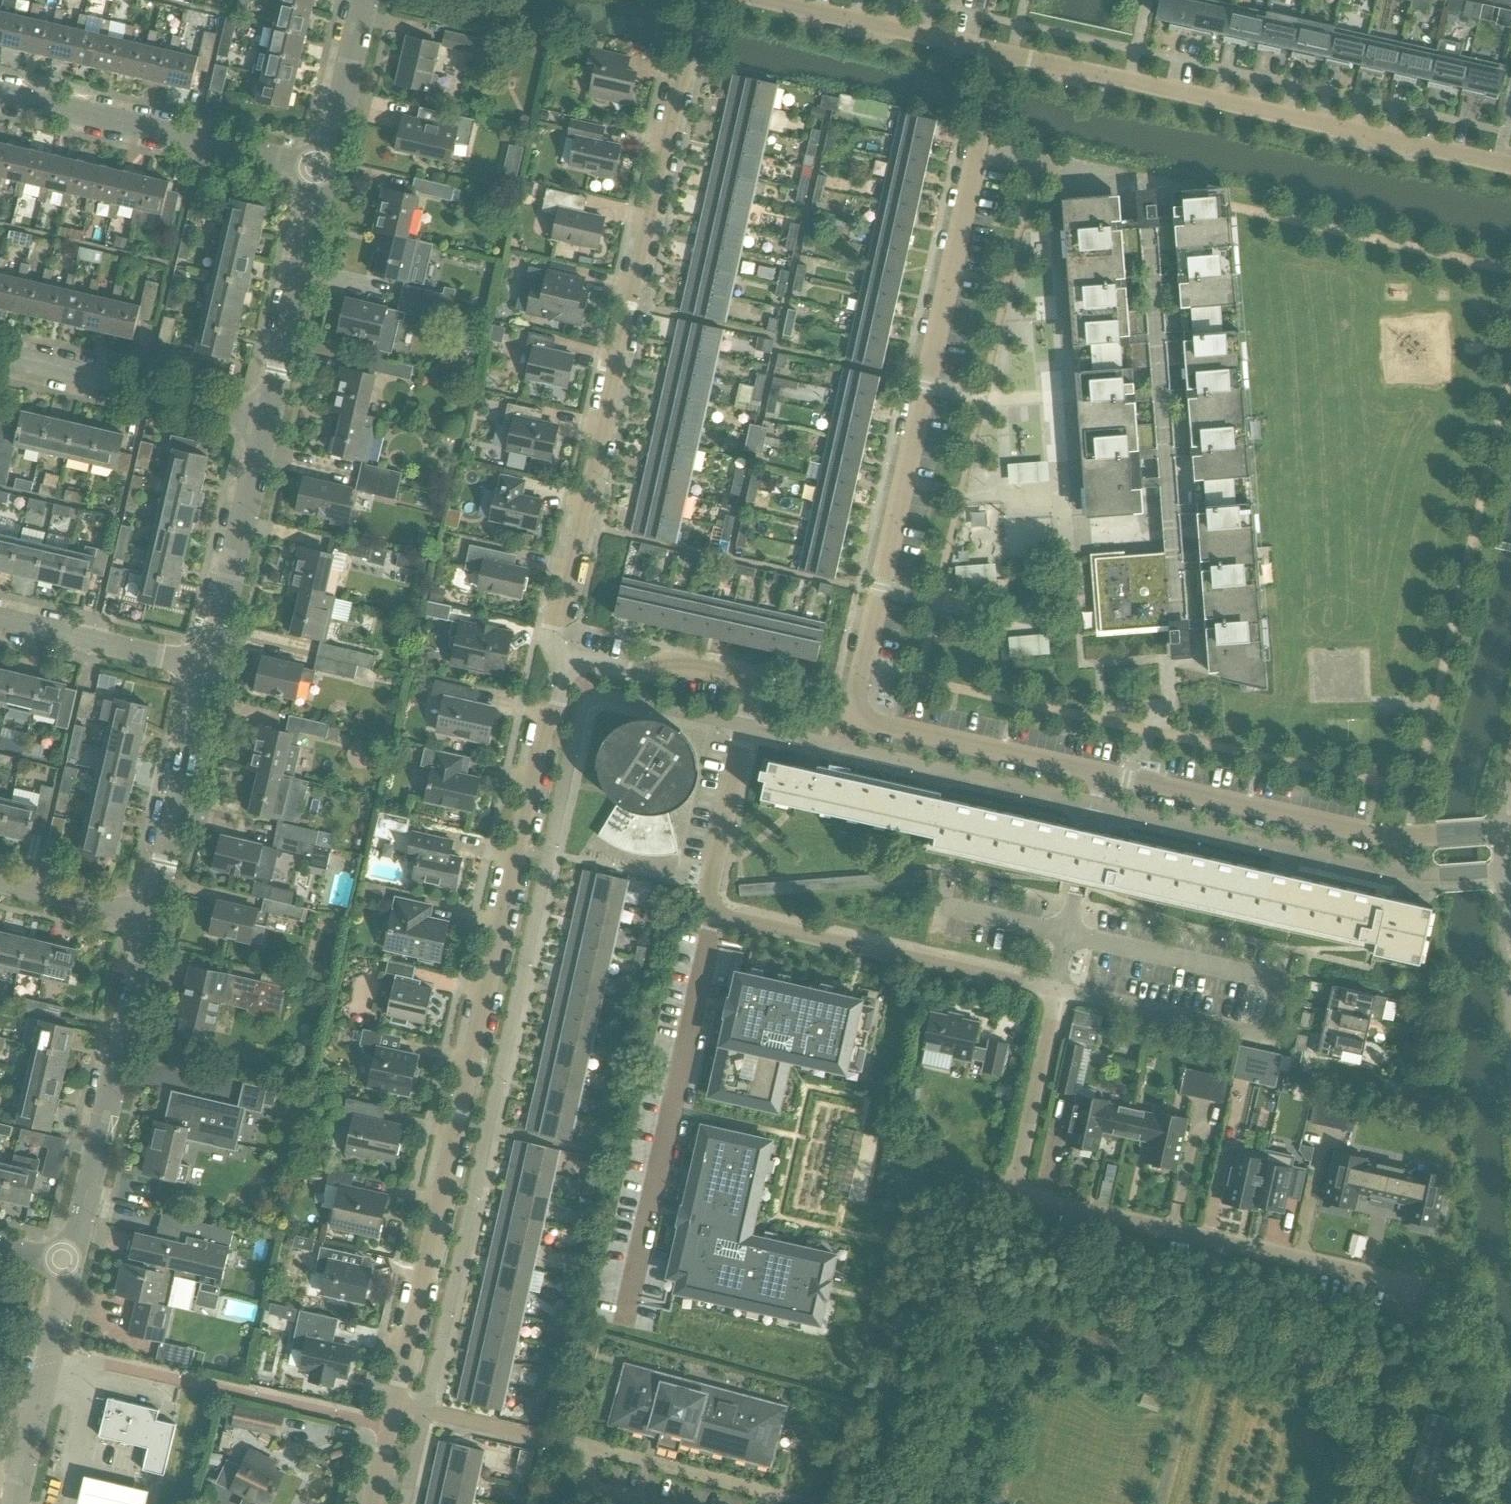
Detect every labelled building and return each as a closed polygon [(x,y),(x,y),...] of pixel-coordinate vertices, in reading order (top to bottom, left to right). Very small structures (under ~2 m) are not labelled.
[(3,45),(11,13),(14,14),(16,0),(8,0),(8,2),(2,1),(0,11),(0,44),(3,45)] [(237,8),(247,10),(250,0),(239,0),(237,8)] [(279,2),(312,9),(314,0),(271,0),(279,2)] [(470,0),(469,0),(468,7),(478,9),(480,2),(470,0)] [(1190,35),(1198,0),(1158,0),(1156,7),(1159,8),(1158,17),(1159,17),(1171,19),(1168,31),(1174,32),(1175,30),(1189,33),(1189,35),(1190,35)] [(1225,31),(1226,32),(1232,4),(1214,0),(1198,0),(1190,35),(1191,36),(1192,33),(1206,36),(1205,39),(1211,40),(1214,29),(1225,31)] [(1479,19),(1482,4),(1468,1),(1465,16),(1479,19)] [(3,45),(26,50),(34,19),(38,19),(40,4),(33,2),(29,17),(14,14),(11,13),(3,45)] [(279,2),(274,26),(306,34),(312,9),(279,2)] [(1246,43),(1258,46),(1259,39),(1260,39),(1267,12),(1232,4),(1226,32),(1225,31),(1223,43),(1225,43),(1226,41),(1240,44),(1239,46),(1245,48),(1246,43)] [(26,50),(50,56),(57,24),(61,25),(63,9),(56,8),(52,23),(38,19),(34,19),(26,50)] [(1282,44),(1293,47),(1294,47),(1300,19),(1267,12),(1260,39),(1259,39),(1258,46),(1257,50),(1259,51),(1260,49),(1274,52),(1273,54),(1279,55),(1282,44)] [(50,56),(73,61),(81,30),(84,30),(87,15),(79,13),(76,28),(61,25),(57,24),(50,56)] [(227,18),(222,36),(232,39),(237,20),(227,18)] [(73,61),(97,67),(104,35),(108,36),(110,20),(103,19),(99,34),(84,30),(81,30),(73,61)] [(1314,58),(1326,61),(1327,54),(1328,54),(1334,27),(1300,19),(1294,47),(1293,47),(1291,58),(1293,58),(1294,56),(1308,59),(1307,61),(1313,63),(1314,58)] [(97,67),(121,72),(128,41),(131,41),(134,26),(126,24),(123,39),(108,36),(104,35),(97,67)] [(274,26),(268,51),(300,58),(306,34),(274,26)] [(1350,59),(1361,62),(1362,62),(1368,34),(1334,27),(1328,54),(1327,54),(1326,61),(1325,65),(1327,66),(1327,64),(1342,67),(1341,69),(1347,70),(1350,59)] [(121,72),(143,78),(151,46),(155,47),(157,31),(150,30),(146,45),(131,41),(128,41),(121,72)] [(174,51),(167,83),(191,89),(196,69),(207,72),(216,34),(204,31),(198,57),(178,52),(174,51)] [(478,33),(477,39),(446,32),(446,34),(444,43),(443,43),(443,44),(482,54),(483,49),(500,53),(504,39),(478,33)] [(1384,67),(1395,69),(1396,69),(1402,42),(1368,34),(1362,62),(1361,62),(1359,73),(1361,73),(1361,71),(1376,74),(1375,77),(1381,78),(1384,67)] [(143,78),(167,83),(174,51),(178,52),(181,37),(173,35),(170,50),(155,47),(151,46),(143,78)] [(232,39),(222,36),(218,55),(228,58),(232,39)] [(425,90),(428,90),(429,85),(435,86),(437,85),(439,77),(437,75),(432,73),(439,43),(438,43),(409,36),(408,36),(397,83),(398,83),(425,90)] [(1452,82),(1463,84),(1464,84),(1470,57),(1460,55),(1462,43),(1439,37),(1436,49),(1430,77),(1429,77),(1427,88),(1429,89),(1429,86),(1444,89),(1443,92),(1449,93),(1452,82)] [(1418,74),(1429,77),(1430,77),(1436,49),(1402,42),(1396,69),(1395,69),(1393,80),(1395,81),(1395,79),(1410,82),(1409,84),(1415,85),(1418,74)] [(253,73),(262,75),(295,82),(300,58),(268,51),(259,48),(253,73)] [(608,100),(609,99),(629,103),(636,72),(626,70),(629,57),(592,49),(586,74),(594,76),(590,95),(594,95),(596,97),(597,98),(598,99),(600,100),(602,100),(604,101),(606,100),(608,100)] [(1464,84),(1463,84),(1461,96),(1463,96),(1463,94),(1478,97),(1477,99),(1483,101),(1486,89),(1497,92),(1499,93),(1501,84),(1504,85),(1508,65),(1470,57),(1464,84)] [(216,64),(210,89),(222,92),(228,67),(216,64)] [(295,82),(262,75),(257,100),(289,107),(295,82)] [(734,75),(729,98),(772,108),(777,84),(734,75)] [(826,109),(832,110),(837,111),(840,98),(823,94),(820,108),(826,109)] [(729,98),(724,122),(767,132),(772,108),(729,98)] [(410,153),(411,151),(437,157),(441,139),(470,146),(476,119),(420,106),(417,119),(404,116),(403,123),(401,129),(400,137),(398,136),(395,150),(410,153)] [(823,119),(826,109),(820,108),(813,106),(811,116),(823,119)] [(549,122),(550,114),(542,112),(541,120),(549,122)] [(901,112),(896,135),(932,143),(937,120),(901,112)] [(528,126),(532,118),(525,116),(523,116),(520,122),(528,126)] [(613,174),(620,145),(600,140),(603,127),(572,120),(569,135),(577,136),(571,165),(596,170),(595,174),(611,177),(612,174),(613,174)] [(724,122),(718,146),(761,155),(767,132),(724,122)] [(812,128),(809,141),(818,143),(821,130),(812,128)] [(828,130),(825,143),(834,144),(837,132),(828,130)] [(896,135),(891,157),(927,165),(932,143),(896,135)] [(818,143),(809,141),(804,164),(812,166),(818,143)] [(18,180),(20,181),(28,149),(4,143),(0,161),(0,188),(3,177),(18,180)] [(834,144),(825,143),(822,156),(831,157),(834,144)] [(718,146),(713,169),(756,179),(761,155),(718,146)] [(26,182),(41,186),(44,186),(51,154),(28,149),(20,181),(18,180),(15,196),(22,198),(26,182)] [(49,187),(64,191),(67,192),(75,160),(51,154),(44,186),(41,186),(38,201),(46,203),(49,187)] [(891,157),(886,180),(922,188),(927,165),(891,157)] [(73,193),(87,196),(91,197),(98,165),(75,160),(67,192),(64,191),(61,207),(69,208),(73,193)] [(96,198),(111,202),(114,202),(122,171),(98,165),(91,197),(87,196),(85,212),(92,214),(96,198)] [(713,169),(708,193),(751,203),(756,179),(713,169)] [(119,204),(134,207),(137,208),(145,176),(122,171),(114,202),(111,202),(108,217),(116,219),(119,204)] [(818,174),(815,187),(824,189),(827,176),(818,174)] [(801,175),(798,188),(807,190),(810,177),(801,175)] [(137,208),(134,207),(132,223),(145,226),(149,210),(162,213),(159,229),(171,232),(180,193),(168,190),(170,182),(145,176),(137,208)] [(451,200),(452,200),(455,187),(415,177),(415,178),(417,178),(414,189),(412,189),(412,190),(452,199),(451,200)] [(886,180),(881,202),(917,210),(922,188),(886,180)] [(1070,296),(1075,295),(1082,390),(1077,391),(1079,411),(1083,410),(1086,448),(1081,448),(1083,468),(1089,468),(1093,516),(1144,512),(1142,487),(1132,487),(1129,451),(1138,451),(1138,455),(1139,455),(1193,451),(1193,447),(1202,446),(1202,453),(1192,454),(1194,479),(1204,479),(1207,511),(1197,512),(1200,549),(1125,555),(1095,557),(1100,631),(1130,629),(1170,626),(1171,642),(1189,641),(1188,625),(1206,623),(1209,661),(1209,671),(1219,671),(1220,678),(1268,688),(1253,502),(1248,502),(1245,456),(1250,455),(1240,330),(1235,330),(1231,283),(1237,283),(1231,207),(1230,200),(1230,191),(1229,186),(1221,187),(1208,184),(1207,188),(1172,190),(1173,194),(1174,219),(1157,220),(1156,204),(1139,205),(1138,205),(1139,221),(1122,223),(1119,194),(1062,199),(1067,258),(1072,257),(1073,275),(1068,276),(1070,296)] [(824,189),(815,187),(812,200),(821,202),(824,189)] [(374,230),(385,233),(407,238),(407,237),(417,196),(406,194),(405,195),(400,194),(401,192),(384,188),(374,230)] [(553,238),(597,248),(604,217),(567,209),(570,193),(547,188),(541,212),(558,216),(553,238)] [(807,190),(798,188),(795,201),(804,203),(807,190)] [(193,190),(188,215),(200,218),(206,193),(193,190)] [(708,193),(703,216),(746,226),(751,203),(708,193)] [(231,201),(226,225),(260,233),(265,209),(266,207),(231,199),(231,201)] [(881,202),(876,224),(912,232),(917,210),(881,202)] [(703,216),(697,241),(740,250),(746,226),(703,216)] [(808,219),(805,232),(814,234),(817,221),(808,219)] [(38,230),(58,235),(61,225),(40,220),(38,230)] [(791,223),(788,236),(797,237),(800,225),(791,223)] [(186,224),(182,240),(192,243),(196,226),(186,224)] [(876,224),(871,247),(907,255),(912,232),(876,224)] [(220,247),(220,249),(254,257),(255,255),(254,255),(260,233),(226,225),(221,247),(220,247)] [(8,242),(17,244),(19,233),(11,231),(8,242)] [(814,234),(805,232),(802,245),(811,247),(814,234)] [(407,238),(385,233),(379,258),(377,257),(373,274),(383,277),(384,275),(408,281),(418,239),(407,237),(407,238)] [(797,237),(788,236),(785,248),(794,250),(797,237)] [(192,243),(182,240),(178,257),(188,259),(192,243)] [(697,241),(692,263),(735,273),(740,250),(697,241)] [(871,247),(866,269),(902,277),(907,255),(871,247)] [(220,251),(214,274),(248,282),(253,259),(254,259),(254,257),(220,249),(219,251),(220,251)] [(16,310),(23,279),(26,279),(29,264),(21,262),(18,277),(3,274),(0,273),(0,307),(16,310)] [(692,263),(687,287),(730,297),(735,273),(692,263)] [(798,264),(795,277),(804,279),(807,266),(798,264)] [(16,310),(39,316),(47,284),(50,285),(52,269),(45,267),(41,283),(26,279),(23,279),(16,310)] [(780,269),(778,282),(786,284),(789,271),(780,269)] [(866,269),(861,291),(897,299),(902,277),(866,269)] [(554,317),(580,323),(587,292),(581,291),(584,278),(548,270),(546,283),(535,280),(528,311),(547,316),(549,320),(554,317)] [(771,273),(762,270),(760,277),(770,279),(771,273)] [(39,316),(61,321),(69,289),(73,290),(76,274),(68,273),(65,288),(50,285),(47,284),(39,316)] [(174,274),(170,290),(180,292),(184,276),(174,274)] [(209,297),(208,299),(243,307),(243,305),(248,282),(214,274),(209,297)] [(804,279),(795,277),(792,290),(801,292),(804,279)] [(61,321),(85,326),(92,294),(97,296),(99,280),(92,278),(88,294),(73,290),(69,289),(61,321)] [(117,300),(110,332),(133,338),(138,318),(150,321),(159,283),(147,280),(141,306),(120,301),(117,300)] [(786,284),(778,282),(775,295),(783,297),(786,284)] [(85,326),(110,332),(117,300),(120,301),(123,285),(115,284),(112,299),(97,296),(92,294),(85,326)] [(403,297),(441,306),(452,309),(455,296),(454,296),(454,297),(444,295),(444,294),(443,295),(404,285),(403,286),(405,287),(403,297)] [(730,297),(687,287),(682,311),(725,321),(730,297)] [(180,292),(170,290),(166,307),(176,309),(180,292)] [(861,291),(856,314),(892,322),(897,299),(861,291)] [(347,298),(345,305),(342,318),(340,318),(337,332),(352,335),(353,333),(378,339),(383,320),(397,323),(400,311),(437,319),(437,321),(438,321),(441,306),(403,297),(400,310),(398,309),(397,311),(386,308),(386,307),(347,298)] [(208,301),(203,324),(237,332),(242,309),(243,307),(208,299),(208,301)] [(788,308),(785,321),(794,323),(797,310),(788,308)] [(856,314),(851,336),(887,344),(892,322),(856,314)] [(158,340),(171,343),(176,319),(164,316),(158,340)] [(770,317),(767,330),(776,332),(779,319),(770,317)] [(680,319),(674,343),(717,353),(723,329),(680,319)] [(794,323),(785,321),(782,334),(791,336),(794,323)] [(237,332),(203,324),(197,347),(196,349),(231,357),(232,355),(231,355),(237,332)] [(527,377),(566,386),(573,355),(552,350),(555,337),(530,332),(527,346),(534,347),(527,377)] [(887,344),(851,336),(846,359),(882,367),(887,344)] [(762,351),(771,353),(774,340),(765,338),(762,351)] [(674,343),(669,367),(712,377),(717,353),(674,343)] [(332,409),(343,412),(347,413),(365,417),(366,416),(375,375),(376,370),(410,378),(410,380),(411,380),(414,366),(358,353),(355,365),(365,368),(364,373),(342,368),(332,409)] [(778,353),(776,366),(785,367),(787,354),(778,353)] [(669,367),(664,392),(707,401),(712,377),(669,367)] [(844,367),(839,390),(875,398),(880,375),(844,367)] [(757,373),(755,386),(763,388),(766,375),(757,373)] [(771,385),(768,398),(777,400),(780,387),(771,385)] [(763,388),(755,386),(752,399),(760,401),(763,388)] [(839,390),(834,413),(870,421),(875,398),(839,390)] [(664,392),(659,414),(702,424),(707,401),(664,392)] [(777,400),(768,398),(766,411),(774,413),(777,400)] [(555,447),(558,437),(556,434),(557,426),(531,420),(534,409),(508,403),(503,425),(512,427),(508,448),(551,457),(552,450),(555,447)] [(39,450),(41,451),(49,416),(45,415),(45,416),(34,413),(23,410),(20,427),(17,438),(15,445),(28,448),(28,447),(39,450)] [(347,413),(343,412),(337,437),(335,436),(331,454),(342,456),(342,454),(367,460),(376,418),(366,416),(365,417),(347,413)] [(834,413),(829,434),(865,442),(870,421),(834,413)] [(659,414),(653,439),(696,448),(702,424),(659,414)] [(64,456),(66,457),(74,422),(70,421),(70,422),(58,419),(58,418),(49,416),(41,451),(53,454),(53,453),(64,456)] [(17,438),(20,427),(0,422),(0,435),(17,438)] [(89,462),(90,462),(98,428),(95,427),(83,425),(83,424),(74,422),(66,457),(78,459),(89,462)] [(750,423),(747,436),(756,438),(759,425),(750,423)] [(759,425),(756,438),(764,440),(767,427),(759,425)] [(98,428),(90,462),(102,465),(103,465),(113,467),(113,468),(116,468),(114,476),(126,479),(132,454),(120,451),(124,434),(120,433),(108,430),(98,428)] [(829,434),(825,454),(861,462),(865,442),(829,434)] [(14,450),(15,445),(17,438),(0,435),(0,447),(14,450)] [(173,451),(168,474),(202,482),(207,459),(208,456),(195,453),(198,442),(172,436),(169,449),(173,450),(173,451)] [(744,449),(753,451),(756,438),(747,436),(744,449)] [(756,438),(753,451),(762,453),(764,440),(756,438)] [(653,439),(648,461),(691,471),(696,448),(653,439)] [(142,441),(136,465),(148,468),(154,444),(142,441)] [(11,462),(14,450),(0,447),(0,459),(11,462)] [(825,454),(820,478),(855,486),(861,462),(825,454)] [(8,474),(11,462),(0,459),(0,472),(8,474)] [(648,461),(643,485),(686,495),(691,471),(648,461)] [(1017,465),(1019,481),(1039,479),(1037,463),(1017,465)] [(361,465),(363,465),(361,477),(399,486),(402,472),(401,472),(401,473),(361,464),(361,465)] [(736,467),(734,480),(742,482),(745,469),(736,467)] [(0,472),(0,484),(6,486),(8,474),(0,472)] [(134,474),(130,491),(140,493),(144,477),(134,474)] [(162,497),(162,499),(196,507),(197,506),(202,507),(205,492),(202,492),(202,490),(200,489),(202,482),(168,474),(163,497),(162,497)] [(751,474),(749,487),(757,489),(760,476),(751,474)] [(491,519),(535,529),(541,499),(522,495),(525,480),(502,475),(498,490),(497,490),(493,506),(491,506),(489,515),(491,517),(491,519)] [(311,515),(311,513),(333,518),(332,521),(348,525),(353,501),(349,500),(352,488),(305,477),(300,498),(298,497),(295,511),(311,515)] [(395,499),(396,499),(399,486),(361,477),(358,488),(356,488),(355,490),(358,491),(358,489),(396,498),(395,499)] [(14,488),(31,492),(33,482),(17,478),(14,488)] [(820,478),(814,502),(850,510),(855,486),(820,478)] [(742,482),(734,480),(731,493),(739,495),(742,482)] [(58,488),(44,484),(42,484),(39,493),(56,497),(58,488)] [(643,485),(638,508),(681,518),(686,495),(643,485)] [(757,489),(749,487),(746,500),(754,502),(757,489)] [(64,499),(81,503),(83,493),(67,489),(64,499)] [(0,491),(0,501),(7,503),(9,493),(0,491)] [(140,493),(130,491),(126,508),(136,510),(140,493)] [(47,501),(30,498),(28,507),(44,511),(47,501)] [(162,501),(156,524),(190,531),(195,509),(196,509),(196,507),(162,499),(161,501),(162,501)] [(814,502),(809,524),(845,532),(850,510),(814,502)] [(71,507),(55,503),(52,513),(69,517),(71,507)] [(681,518),(638,508),(632,532),(675,542),(681,518)] [(726,514),(723,527),(732,529),(735,516),(726,514)] [(741,519),(739,532),(747,534),(750,521),(741,519)] [(122,524),(118,541),(128,543),(132,527),(122,524)] [(151,547),(150,548),(185,556),(185,555),(190,531),(156,524),(151,547)] [(809,524),(804,546),(840,554),(845,532),(809,524)] [(732,529),(723,527),(720,540),(729,542),(732,529)] [(747,534),(739,532),(736,545),(744,547),(747,534)] [(12,573),(20,538),(8,535),(8,536),(0,534),(0,570),(2,570),(2,571),(12,573)] [(328,548),(330,548),(368,557),(368,560),(384,564),(387,549),(388,549),(331,535),(328,548)] [(27,576),(37,579),(45,544),(33,541),(22,539),(20,538),(12,573),(16,574),(16,573),(27,576)] [(128,543),(118,541),(114,557),(124,560),(128,543)] [(639,551),(652,554),(654,546),(641,543),(639,551)] [(52,582),(62,584),(70,550),(58,547),(47,545),(47,544),(45,544),(37,579),(40,579),(41,579),(52,582)] [(479,588),(520,597),(526,568),(498,562),(501,551),(470,544),(464,569),(482,573),(479,588)] [(70,550),(62,584),(65,585),(77,588),(87,590),(91,573),(103,576),(109,551),(86,546),(85,553),(83,553),(72,551),(72,550),(70,550)] [(654,546),(652,554),(665,557),(667,548),(654,546)] [(840,554),(804,546),(799,569),(835,577),(840,554)] [(291,588),(302,591),(304,591),(304,592),(334,599),(334,598),(324,595),(333,555),(322,552),(322,553),(317,552),(317,551),(300,547),(291,588)] [(150,551),(145,573),(178,581),(184,559),(185,556),(150,548),(150,550),(150,551)] [(684,561),(696,564),(698,555),(686,552),(684,561)] [(698,555),(696,564),(709,567),(711,558),(698,555)] [(728,571),(741,574),(743,565),(730,562),(728,571)] [(743,565),(741,574),(754,577),(756,568),(743,565)] [(985,566),(965,567),(966,583),(986,582),(986,580),(994,579),(994,567),(985,567),(985,566)] [(106,591),(118,594),(124,569),(112,567),(106,591)] [(773,581),(786,584),(788,575),(775,572),(773,581)] [(178,581),(145,573),(139,596),(138,599),(173,607),(173,604),(178,581)] [(788,575),(786,584),(799,587),(801,578),(788,575)] [(614,614),(637,619),(640,606),(645,584),(622,578),(614,614)] [(833,586),(820,582),(818,591),(831,594),(833,586)] [(637,619),(659,624),(665,606),(668,589),(645,584),(640,606),(637,619)] [(659,624),(682,629),(690,593),(668,589),(665,606),(659,624)] [(304,591),(302,591),(296,616),(294,615),(290,633),(300,635),(300,633),(325,639),(334,599),(304,592),(304,591)] [(682,629),(704,634),(712,598),(690,593),(682,629)] [(704,634),(727,639),(734,606),(734,603),(712,598),(704,634)] [(428,600),(426,606),(425,614),(448,620),(451,606),(428,600)] [(727,639),(749,644),(757,608),(734,603),(734,606),(727,639)] [(749,644),(772,649),(779,613),(757,608),(749,644)] [(772,649),(794,654),(801,618),(779,613),(772,649)] [(801,618),(794,654),(817,660),(825,624),(801,618)] [(510,647),(509,646),(512,633),(461,622),(452,620),(449,636),(457,638),(452,663),(503,674),(505,661),(506,661),(508,660),(509,659),(510,658),(511,656),(512,655),(512,653),(512,651),(512,650),(511,648),(510,647)] [(1038,636),(1018,638),(1020,654),(1040,652),(1038,636)] [(358,665),(373,668),(376,656),(320,643),(320,644),(322,644),(319,656),(358,665)] [(263,656),(260,669),(259,677),(257,676),(254,690),(269,694),(270,692),(295,698),(299,680),(313,683),(317,668),(354,677),(354,678),(358,665),(319,656),(316,667),(314,667),(314,669),(303,667),(303,665),(263,656)] [(7,706),(15,671),(12,671),(0,668),(0,704),(6,705),(6,706),(7,706)] [(31,711),(32,712),(40,677),(37,676),(37,677),(25,674),(15,671),(7,706),(20,709),(31,711)] [(40,677),(32,712),(44,715),(45,714),(56,717),(55,717),(58,718),(56,726),(68,728),(74,704),(62,701),(66,683),(62,682),(62,683),(50,680),(50,679),(40,677)] [(437,730),(487,742),(495,707),(465,701),(468,687),(435,679),(432,694),(445,697),(437,730)] [(83,691),(77,715),(90,718),(95,693),(83,691)] [(115,701),(110,724),(143,732),(149,709),(150,706),(115,698),(115,700),(115,701)] [(264,771),(283,775),(283,774),(290,745),(297,747),(301,730),(328,737),(327,738),(328,738),(332,724),(296,716),(296,717),(298,717),(295,728),(293,728),(294,729),(292,734),(287,732),(286,734),(281,733),(281,731),(259,726),(249,768),(264,771)] [(599,835),(600,835),(605,839),(610,842),(614,845),(619,847),(624,849),(629,851),(635,852),(639,853),(645,854),(650,855),(656,855),(661,855),(667,854),(672,854),(678,853),(679,853),(668,807),(671,806),(675,805),(678,803),(681,801),(684,798),(686,796),(688,793),(691,790),(692,787),(694,784),(695,780),(696,777),(697,773),(697,770),(697,766),(697,762),(696,758),(695,754),(694,751),(692,747),(690,743),(688,740),(686,737),(683,734),(680,731),(681,730),(681,729),(678,733),(666,726),(667,725),(665,725),(661,724),(657,723),(654,722),(650,721),(646,721),(642,721),(638,721),(634,722),(630,723),(626,724),(622,726),(619,727),(616,730),(613,732),(611,734),(608,737),(606,740),(604,743),(603,746),(601,750),(600,753),(600,757),(599,760),(599,764),(600,768),(600,772),(601,776),(602,779),(604,783),(606,786),(608,790),(610,793),(613,796),(616,799),(619,801),(598,835),(599,836),(599,835)] [(75,724),(72,741),(81,743),(85,727),(75,724)] [(104,746),(103,748),(138,757),(138,754),(143,732),(110,724),(104,746)] [(404,740),(410,736),(405,729),(399,733),(404,740)] [(6,749),(23,753),(25,743),(9,739),(6,749)] [(81,743),(72,741),(68,757),(78,760),(81,743)] [(461,768),(464,755),(425,746),(421,765),(432,768),(425,800),(472,810),(479,777),(465,774),(461,768)] [(103,750),(98,773),(132,781),(137,758),(138,757),(103,748),(103,750)] [(0,754),(0,764),(11,767),(13,757),(0,754)] [(933,844),(1063,873),(1081,877),(1097,880),(1097,878),(1104,879),(1104,880),(1114,882),(1113,884),(1359,938),(1360,936),(1370,939),(1372,930),(1378,931),(1373,952),(1420,962),(1432,906),(1092,830),(770,759),(768,769),(762,768),(759,778),(766,779),(761,797),(766,798),(767,796),(764,795),(765,791),(796,798),(795,805),(935,836),(933,844)] [(1366,761),(1363,773),(1375,775),(1378,763),(1366,761)] [(283,775),(264,771),(263,776),(264,776),(263,780),(258,779),(254,795),(252,795),(248,812),(259,815),(260,813),(284,819),(294,777),(283,774),(283,775)] [(92,796),(92,798),(126,806),(127,804),(126,804),(132,781),(98,773),(93,796),(92,796)] [(64,774),(60,791),(70,793),(74,776),(64,774)] [(12,799),(3,834),(7,835),(7,834),(19,837),(21,838),(28,840),(29,840),(33,822),(46,825),(51,800),(54,787),(43,785),(42,786),(41,794),(16,788),(13,800),(12,799)] [(70,793),(60,791),(56,807),(66,809),(70,793)] [(3,834),(12,799),(10,799),(0,797),(0,833),(3,834)] [(92,800),(86,823),(120,831),(125,808),(126,808),(126,806),(92,798),(91,800),(92,800)] [(389,827),(406,831),(409,816),(380,810),(375,833),(387,836),(389,827)] [(48,841),(60,844),(66,819),(54,816),(48,841)] [(280,823),(277,835),(316,844),(319,830),(318,830),(318,831),(278,822),(278,823),(280,823)] [(120,831),(86,823),(81,846),(80,848),(77,860),(97,865),(100,853),(114,856),(115,854),(114,854),(120,831)] [(416,864),(413,879),(454,888),(458,873),(461,857),(449,855),(452,840),(445,838),(414,832),(408,856),(417,858),(416,864)] [(222,835),(220,842),(219,848),(217,856),(215,855),(212,869),(227,873),(228,871),(254,877),(254,876),(264,879),(268,860),(265,859),(268,847),(261,845),(261,844),(222,835)] [(331,847),(316,844),(277,835),(274,847),(312,856),(310,863),(327,867),(331,847)] [(585,869),(579,893),(622,903),(628,879),(585,869)] [(931,869),(739,884),(740,896),(932,881),(931,869)] [(579,893),(574,917),(617,927),(622,903),(579,893)] [(687,907),(689,899),(690,895),(678,893),(676,904),(687,907)] [(250,942),(250,941),(262,944),(269,912),(301,920),(301,921),(302,921),(305,908),(293,905),(269,899),(264,898),(264,899),(266,900),(264,910),(262,909),(261,910),(218,900),(214,921),(212,920),(208,934),(224,937),(224,936),(250,942)] [(439,959),(447,922),(428,918),(430,906),(397,898),(386,947),(420,954),(419,959),(432,962),(433,957),(439,959)] [(648,898),(646,909),(655,911),(657,900),(648,898)] [(655,911),(646,909),(643,919),(652,921),(655,911)] [(574,917),(569,940),(612,950),(617,927),(574,917)] [(18,971),(26,937),(1,931),(0,937),(0,967),(18,971)] [(18,971),(43,977),(51,942),(26,937),(18,971)] [(569,940),(564,963),(607,973),(612,950),(569,940)] [(51,942),(43,977),(68,983),(76,948),(51,942)] [(638,945),(635,955),(644,957),(646,947),(638,945)] [(644,957),(635,955),(633,966),(642,968),(644,957)] [(396,974),(387,1014),(392,1015),(391,1021),(406,1024),(408,1018),(425,1022),(427,1013),(430,998),(432,988),(420,985),(421,979),(413,978),(415,966),(388,960),(386,972),(396,974)] [(564,963),(558,987),(601,997),(607,973),(564,963)] [(191,967),(188,982),(176,1031),(188,1034),(188,1036),(197,1039),(197,1038),(213,1042),(216,1026),(214,1026),(215,1023),(216,1015),(217,1015),(220,1001),(229,1003),(234,1004),(234,1003),(249,1007),(247,1013),(264,1017),(265,1013),(268,1014),(268,1015),(279,1017),(278,1020),(279,1020),(286,989),(245,980),(245,982),(240,981),(241,979),(229,976),(228,976),(226,975),(223,974),(223,975),(219,974),(191,967)] [(738,972),(710,1095),(778,1110),(790,1058),(846,1071),(847,1065),(860,1068),(874,1009),(861,1006),(862,1001),(738,972)] [(321,1000),(334,1003),(337,987),(324,984),(321,1000)] [(1332,984),(1327,1007),(1370,1017),(1370,1016),(1382,1019),(1387,996),(1332,984)] [(558,987),(553,1011),(596,1020),(601,997),(558,987)] [(10,1007),(12,997),(0,994),(0,1005),(10,1007)] [(635,994),(632,1005),(641,1007),(644,996),(635,994)] [(23,1010),(36,1013),(38,1001),(25,998),(23,1010)] [(38,1001),(36,1013),(60,1019),(63,1006),(38,1001)] [(641,1007),(632,1005),(630,1015),(639,1017),(641,1007)] [(1422,1016),(1433,1019),(1436,1007),(1431,1006),(1424,1005),(1422,1016)] [(1327,1007),(1322,1029),(1365,1039),(1370,1017),(1327,1007)] [(1300,1025),(1309,1027),(1312,1013),(1303,1010),(1300,1025)] [(553,1011),(548,1034),(591,1044),(596,1020),(553,1011)] [(948,1015),(931,1011),(924,1046),(954,1053),(954,1056),(971,1060),(972,1057),(986,1060),(983,1070),(1001,1074),(1008,1043),(990,1039),(988,1049),(974,1046),(979,1022),(962,1018),(963,1014),(949,1011),(948,1015)] [(40,1023),(35,1046),(69,1053),(70,1046),(71,1043),(74,1031),(75,1028),(40,1020),(40,1023)] [(1100,1028),(1072,1022),(1069,1038),(1097,1044),(1100,1028)] [(376,1088),(378,1086),(409,1093),(411,1083),(413,1083),(416,1082),(419,1069),(417,1066),(415,1066),(416,1064),(417,1056),(412,1054),(379,1047),(382,1032),(364,1028),(361,1043),(368,1054),(375,1056),(371,1075),(369,1077),(367,1083),(370,1087),(376,1088)] [(1365,1039),(1322,1029),(1317,1052),(1360,1062),(1365,1039)] [(1295,1047),(1304,1049),(1308,1035),(1298,1033),(1295,1047)] [(548,1034),(543,1058),(586,1068),(591,1044),(548,1034)] [(617,1039),(614,1050),(623,1052),(625,1041),(617,1039)] [(1084,1045),(1068,1042),(1058,1089),(1073,1092),(1084,1045)] [(29,1069),(29,1071),(63,1079),(64,1076),(63,1076),(66,1064),(67,1061),(69,1053),(35,1046),(29,1069)] [(1238,1059),(1234,1077),(1249,1081),(1253,1065),(1278,1071),(1279,1069),(1282,1055),(1261,1051),(1256,1050),(1241,1046),(1238,1059)] [(1304,1049),(1295,1047),(1290,1070),(1302,1072),(1305,1056),(1303,1056),(1304,1049)] [(623,1052),(614,1050),(612,1060),(621,1062),(623,1052)] [(543,1058),(537,1082),(580,1091),(586,1068),(543,1058)] [(1228,1076),(1186,1067),(1180,1091),(1223,1101),(1228,1076)] [(28,1073),(23,1096),(57,1103),(57,1102),(56,1102),(58,1095),(61,1096),(61,1094),(59,1093),(62,1080),(63,1081),(63,1079),(29,1071),(28,1073)] [(177,1180),(177,1179),(187,1181),(190,1165),(180,1163),(186,1138),(213,1144),(213,1145),(236,1150),(245,1108),(261,1112),(267,1088),(244,1082),(243,1084),(244,1084),(240,1104),(239,1103),(238,1106),(172,1090),(164,1123),(155,1121),(149,1147),(147,1156),(143,1172),(177,1180)] [(537,1082),(532,1106),(575,1115),(580,1091),(537,1082)] [(606,1086),(604,1096),(613,1098),(615,1088),(606,1086)] [(1111,1131),(1126,1134),(1132,1107),(1108,1102),(1109,1099),(1078,1093),(1067,1142),(1098,1149),(1102,1132),(1110,1133),(1111,1131)] [(57,1103),(23,1096),(18,1119),(17,1118),(17,1121),(51,1129),(52,1126),(55,1114),(55,1111),(57,1103)] [(613,1098),(604,1096),(601,1107),(610,1109),(613,1098)] [(1358,1106),(1315,1096),(1310,1121),(1352,1130),(1358,1106)] [(367,1153),(394,1159),(402,1125),(381,1120),(381,1123),(375,1122),(379,1105),(347,1098),(343,1113),(357,1116),(354,1132),(351,1132),(346,1153),(366,1157),(367,1153)] [(575,1115),(532,1106),(527,1130),(570,1139),(575,1115)] [(1132,1107),(1126,1134),(1142,1138),(1141,1140),(1149,1142),(1145,1159),(1177,1166),(1188,1117),(1156,1110),(1156,1112),(1132,1107)] [(10,1136),(12,1126),(0,1123),(0,1134),(10,1136)] [(702,1125),(668,1275),(678,1278),(675,1290),(818,1324),(834,1255),(749,1236),(771,1141),(702,1125)] [(46,1134),(22,1128),(19,1140),(43,1146),(46,1134)] [(593,1144),(602,1146),(604,1136),(596,1134),(593,1144)] [(516,1139),(510,1164),(554,1174),(559,1149),(516,1139)] [(1225,1201),(1224,1203),(1240,1207),(1241,1205),(1256,1208),(1257,1204),(1256,1204),(1266,1155),(1236,1148),(1232,1167),(1228,1166),(1224,1184),(1228,1184),(1225,1201)] [(1367,1193),(1383,1197),(1390,1165),(1365,1159),(1366,1157),(1335,1150),(1324,1199),(1355,1206),(1358,1193),(1366,1195),(1367,1193)] [(1266,1155),(1256,1204),(1257,1204),(1261,1205),(1268,1207),(1268,1209),(1276,1211),(1281,1212),(1282,1210),(1285,1196),(1299,1199),(1305,1170),(1292,1167),(1294,1157),(1290,1156),(1266,1151),(1266,1155)] [(15,1154),(12,1165),(5,1199),(5,1198),(12,1199),(11,1202),(14,1203),(14,1200),(27,1203),(27,1204),(29,1205),(40,1160),(15,1154)] [(5,1199),(12,1165),(0,1162),(0,1198),(5,1199)] [(510,1164),(505,1187),(548,1197),(554,1174),(510,1164)] [(1390,1165),(1383,1197),(1400,1200),(1399,1203),(1408,1205),(1405,1217),(1436,1224),(1447,1175),(1415,1168),(1415,1171),(1390,1165)] [(331,1225),(377,1236),(387,1194),(351,1186),(354,1173),(330,1168),(327,1182),(340,1185),(331,1225)] [(587,1170),(585,1180),(594,1182),(596,1172),(587,1170)] [(594,1182),(585,1180),(583,1191),(592,1193),(594,1182)] [(505,1187),(500,1210),(543,1219),(548,1197),(505,1187)] [(500,1210),(495,1233),(538,1243),(543,1219),(500,1210)] [(168,1233),(166,1240),(172,1241),(166,1265),(178,1268),(183,1269),(195,1272),(194,1273),(194,1275),(194,1276),(195,1278),(196,1279),(197,1280),(198,1281),(200,1282),(202,1282),(200,1290),(219,1294),(230,1247),(254,1252),(256,1243),(258,1235),(162,1213),(161,1216),(162,1217),(160,1226),(159,1226),(159,1227),(158,1228),(159,1229),(159,1230),(160,1231),(161,1232),(168,1233)] [(577,1217),(575,1227),(584,1229),(586,1219),(577,1217)] [(584,1229),(575,1227),(573,1238),(581,1239),(584,1229)] [(172,1241),(166,1240),(135,1233),(135,1234),(133,1234),(132,1237),(130,1239),(129,1243),(129,1246),(128,1249),(128,1252),(128,1254),(130,1255),(128,1263),(122,1261),(122,1262),(124,1263),(117,1293),(115,1293),(115,1294),(137,1299),(129,1334),(164,1342),(172,1306),(169,1305),(176,1276),(181,1277),(183,1269),(178,1268),(166,1265),(172,1241)] [(495,1233),(489,1258),(533,1267),(538,1243),(495,1233)] [(293,1247),(313,1251),(315,1239),(296,1235),(293,1247)] [(322,1291),(363,1300),(370,1269),(341,1263),(344,1251),(321,1246),(315,1271),(326,1273),(322,1291)] [(489,1258),(484,1281),(528,1290),(533,1267),(489,1258)] [(574,1266),(572,1276),(581,1278),(583,1267),(574,1266)] [(581,1278),(572,1276),(570,1286),(579,1288),(581,1278)] [(484,1281),(479,1305),(522,1314),(528,1290),(484,1281)] [(279,1316),(297,1320),(300,1309),(271,1303),(269,1312),(279,1315),(279,1316)] [(479,1305),(474,1328),(517,1338),(522,1314),(479,1305)] [(353,1347),(346,1346),(333,1343),(338,1317),(300,1309),(297,1320),(293,1338),(294,1338),(293,1342),(305,1345),(301,1366),(313,1369),(310,1379),(318,1381),(318,1384),(323,1385),(324,1382),(332,1384),(334,1374),(346,1376),(349,1361),(353,1347)] [(556,1311),(554,1321),(563,1323),(565,1313),(556,1311)] [(563,1323),(554,1321),(551,1332),(560,1334),(563,1323)] [(474,1328),(469,1352),(512,1361),(517,1338),(474,1328)] [(469,1352),(463,1376),(506,1385),(512,1361),(469,1352)] [(546,1358),(543,1368),(552,1370),(554,1360),(546,1358)] [(552,1370),(543,1368),(541,1379),(550,1381),(552,1370)] [(660,1433),(657,1446),(679,1452),(682,1442),(725,1453),(726,1447),(737,1450),(735,1456),(770,1465),(785,1407),(648,1371),(647,1376),(625,1371),(612,1417),(634,1423),(633,1428),(651,1433),(652,1431),(660,1433)] [(506,1385),(463,1376),(458,1399),(501,1409),(506,1385)] [(143,1469),(164,1474),(176,1424),(157,1419),(159,1409),(108,1397),(99,1435),(148,1447),(143,1469)] [(279,1433),(282,1415),(230,1404),(225,1427),(234,1429),(235,1424),(279,1433)] [(533,1416),(542,1418),(544,1407),(535,1405),(533,1416)] [(1467,1419),(1428,1409),(1404,1503),(1457,1503),(1458,1502),(1446,1499),(1467,1419)] [(232,1438),(233,1433),(223,1431),(220,1446),(229,1448),(230,1448),(232,1438)] [(440,1440),(435,1464),(478,1474),(483,1449),(440,1440)] [(269,1467),(271,1464),(265,1461),(266,1458),(251,1450),(248,1455),(245,1455),(241,1462),(244,1465),(243,1468),(234,1464),(228,1461),(218,1481),(246,1495),(242,1503),(263,1503),(264,1503),(268,1503),(283,1474),(280,1473),(279,1472),(269,1467)] [(435,1464),(430,1488),(473,1498),(478,1474),(435,1464)] [(151,1487),(87,1472),(79,1503),(147,1503),(151,1487)] [(520,1472),(518,1483),(526,1485),(529,1474),(520,1472)] [(526,1485),(518,1483),(515,1493),(524,1495),(526,1485)] [(426,1503),(471,1503),(473,1498),(430,1488),(426,1503)]
